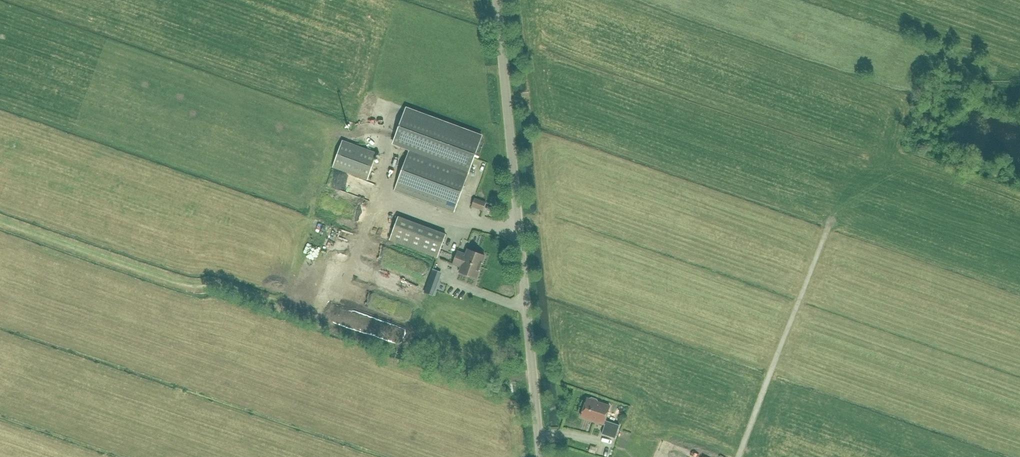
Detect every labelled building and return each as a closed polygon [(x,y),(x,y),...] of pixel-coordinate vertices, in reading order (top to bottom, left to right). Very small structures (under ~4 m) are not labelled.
[(381,119),(384,106),(379,105),(376,118),(381,119)] [(392,144),(410,151),(395,190),(454,212),(482,136),(406,108),(392,144)] [(367,180),(377,153),(343,141),(333,167),(367,180)] [(352,186),(349,193),(364,199),(367,192),(352,186)] [(471,208),(482,214),(485,206),(474,200),(471,208)] [(437,257),(446,234),(398,217),(390,240),(437,257)] [(346,244),(349,234),(339,230),(335,240),(346,244)] [(455,258),(480,267),(485,256),(468,249),(466,254),(458,251),(455,258)] [(480,267),(455,258),(453,264),(461,267),(459,272),(476,278),(480,267)] [(441,271),(432,268),(430,275),(439,278),(441,271)] [(428,281),(426,286),(435,289),(437,284),(428,281)] [(598,401),(597,399),(592,397),(590,398),(589,399),(587,398),(581,416),(605,424),(602,434),(615,438),(620,425),(605,420),(610,406),(597,402),(598,401)] [(620,433),(616,448),(624,450),(628,435),(620,433)]
